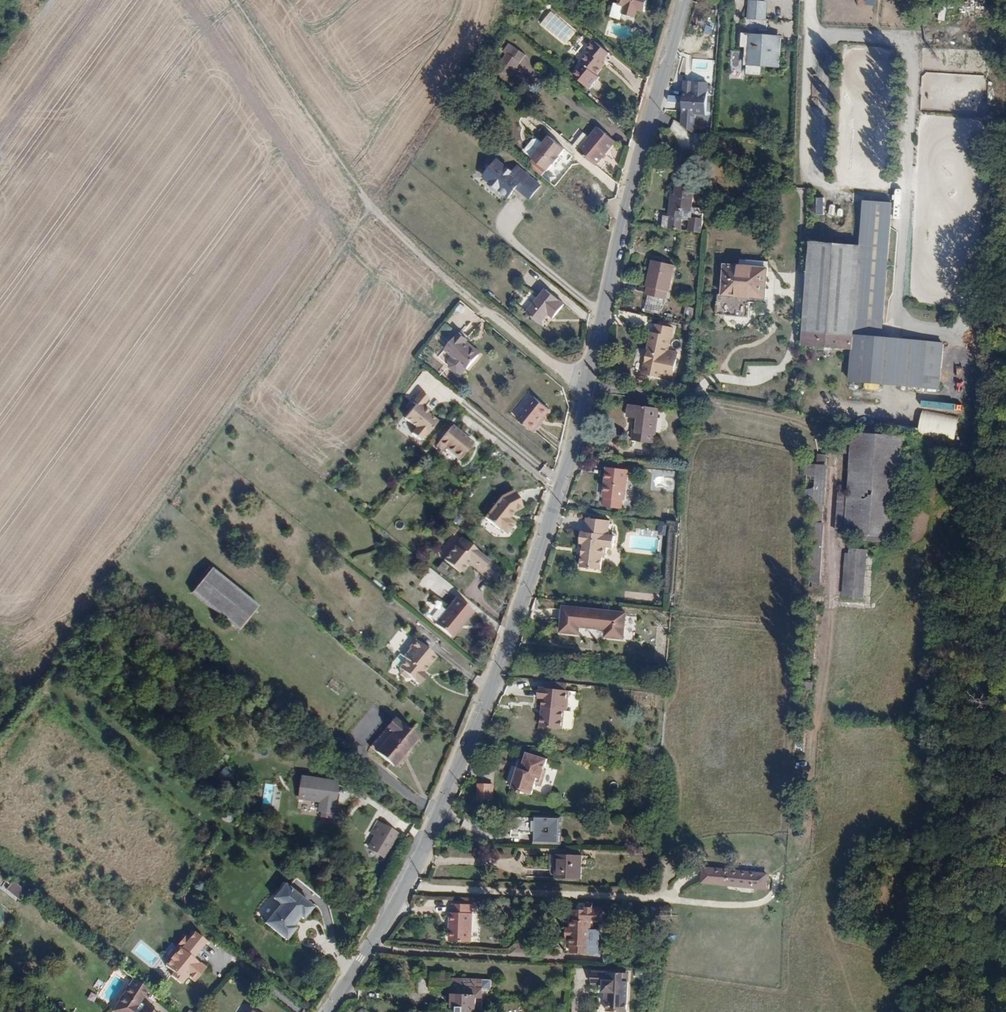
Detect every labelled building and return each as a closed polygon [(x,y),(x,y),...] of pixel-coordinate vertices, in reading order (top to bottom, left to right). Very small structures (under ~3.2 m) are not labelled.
[(620,16),(633,20),(635,13),(642,15),(646,0),(618,0),(616,6),(622,8),(620,16)] [(752,1),(751,18),(765,18),(766,2),(752,1)] [(562,42),(572,29),(549,12),(540,25),(562,42)] [(741,32),(740,46),(746,46),(745,64),(783,67),(785,35),(741,32)] [(583,69),(574,81),(591,95),(601,82),(597,79),(606,68),(602,65),(609,57),(591,43),(584,52),(589,56),(580,66),(583,69)] [(512,83),(527,55),(508,44),(493,73),(512,83)] [(683,83),(679,126),(693,134),(694,115),(704,115),(706,83),(683,83)] [(589,138),(578,153),(595,167),(615,142),(598,128),(589,138)] [(578,153),(589,138),(583,133),(571,148),(578,153)] [(531,159),(526,165),(541,177),(546,171),(547,171),(552,165),(553,166),(559,158),(558,157),(564,150),(548,137),(542,145),(531,159)] [(525,154),(531,159),(542,145),(537,140),(533,141),(525,150),(525,154)] [(539,189),(515,170),(511,175),(495,163),(492,167),(491,166),(483,176),(484,177),(481,181),(490,188),(490,194),(497,193),(506,202),(511,196),(510,194),(513,190),(515,191),(528,203),(539,189)] [(665,216),(664,228),(703,230),(705,206),(693,205),(694,185),(676,184),(675,198),(673,198),(671,217),(665,216)] [(812,241),(802,347),(851,351),(848,384),(936,392),(940,348),(881,342),(894,207),(867,204),(863,246),(812,241)] [(646,295),(667,299),(674,265),(653,261),(646,295)] [(718,294),(717,316),(745,318),(746,297),(762,298),(764,262),(741,261),(741,267),(726,266),(724,295),(718,294)] [(545,291),(526,314),(540,326),(548,317),(553,321),(565,307),(545,291)] [(447,340),(455,332),(446,323),(438,330),(447,340)] [(652,333),(641,380),(670,387),(677,360),(667,358),(671,338),(673,339),(675,330),(657,326),(655,334),(652,333)] [(458,332),(441,353),(449,360),(446,365),(449,373),(456,379),(463,378),(477,359),(466,349),(470,343),(458,332)] [(433,337),(428,343),(437,351),(442,345),(433,337)] [(421,413),(423,409),(421,407),(427,400),(419,394),(410,405),(413,407),(403,421),(414,430),(409,436),(419,444),(435,424),(425,416),(421,413)] [(533,397),(516,418),(534,433),(552,413),(533,397)] [(637,417),(634,439),(655,442),(660,407),(631,403),(630,416),(637,417)] [(920,411),(917,434),(954,438),(957,415),(920,411)] [(451,431),(435,449),(443,456),(446,453),(459,465),(473,449),(451,431)] [(857,441),(851,440),(850,456),(855,457),(851,496),(843,495),(840,536),(899,540),(907,440),(857,436),(857,441)] [(814,499),(814,504),(818,505),(811,586),(820,587),(831,457),(821,456),(820,467),(810,466),(808,498),(814,499)] [(610,470),(607,501),(627,503),(630,472),(610,470)] [(334,486),(341,491),(346,484),(339,479),(334,486)] [(500,500),(483,521),(498,535),(501,532),(506,537),(513,528),(509,523),(513,517),(522,513),(514,495),(500,500)] [(582,537),(581,548),(584,548),(582,572),(602,574),(603,561),(606,561),(607,550),(614,551),(615,539),(609,538),(610,524),(587,521),(586,537),(582,537)] [(666,533),(676,533),(676,521),(658,521),(658,534),(666,534),(666,533)] [(461,535),(442,558),(458,570),(466,561),(490,581),(501,569),(461,535)] [(847,552),(844,598),(857,599),(860,553),(847,552)] [(434,567),(446,579),(453,572),(440,560),(434,567)] [(214,567),(194,592),(242,633),(263,607),(214,567)] [(456,596),(435,621),(454,636),(474,610),(456,596)] [(563,605),(561,631),(579,632),(579,626),(608,629),(608,635),(625,636),(627,610),(563,605)] [(407,659),(398,670),(418,687),(427,676),(422,672),(436,656),(414,636),(407,645),(409,647),(403,655),(407,659)] [(542,689),(541,700),(547,700),(545,728),(567,730),(568,711),(572,712),(573,692),(542,689)] [(396,721),(373,749),(395,767),(420,738),(404,724),(402,726),(396,721)] [(523,768),(515,788),(536,796),(540,787),(546,789),(551,774),(548,773),(552,762),(533,755),(528,770),(523,768)] [(337,779),(302,775),(299,797),(318,799),(317,808),(333,810),(337,779)] [(479,788),(478,803),(493,803),(494,789),(479,788)] [(375,835),(368,846),(385,856),(398,833),(375,820),(369,831),(375,835)] [(516,821),(515,842),(524,842),(524,837),(537,838),(537,846),(561,847),(562,822),(516,821)] [(559,857),(558,880),(583,881),(584,858),(559,857)] [(706,869),(705,883),(769,887),(770,873),(706,869)] [(11,881),(4,889),(18,901),(25,892),(11,881)] [(281,898),(265,921),(289,937),(297,925),(293,922),(300,911),(304,914),(313,903),(282,881),(274,893),(281,898)] [(452,925),(451,941),(472,941),(473,905),(453,904),(453,912),(450,912),(449,925),(452,925)] [(572,921),(571,938),(574,938),(574,947),(577,947),(577,955),(592,956),(594,924),(590,923),(591,912),(577,912),(576,921),(572,921)] [(195,980),(206,967),(193,956),(207,939),(195,930),(189,937),(185,933),(178,942),(183,946),(178,952),(174,949),(167,956),(172,960),(167,965),(172,969),(168,974),(178,982),(186,973),(195,980)] [(593,969),(592,983),(605,984),(604,992),(608,992),(606,1011),(614,1011),(628,1011),(630,972),(593,969)] [(140,1003),(150,987),(134,977),(112,1010),(115,1011),(154,1011),(140,1003)] [(438,977),(437,988),(447,989),(447,1003),(451,1003),(451,1007),(457,1008),(456,1011),(471,1011),(471,1010),(480,1010),(482,978),(438,977)]
